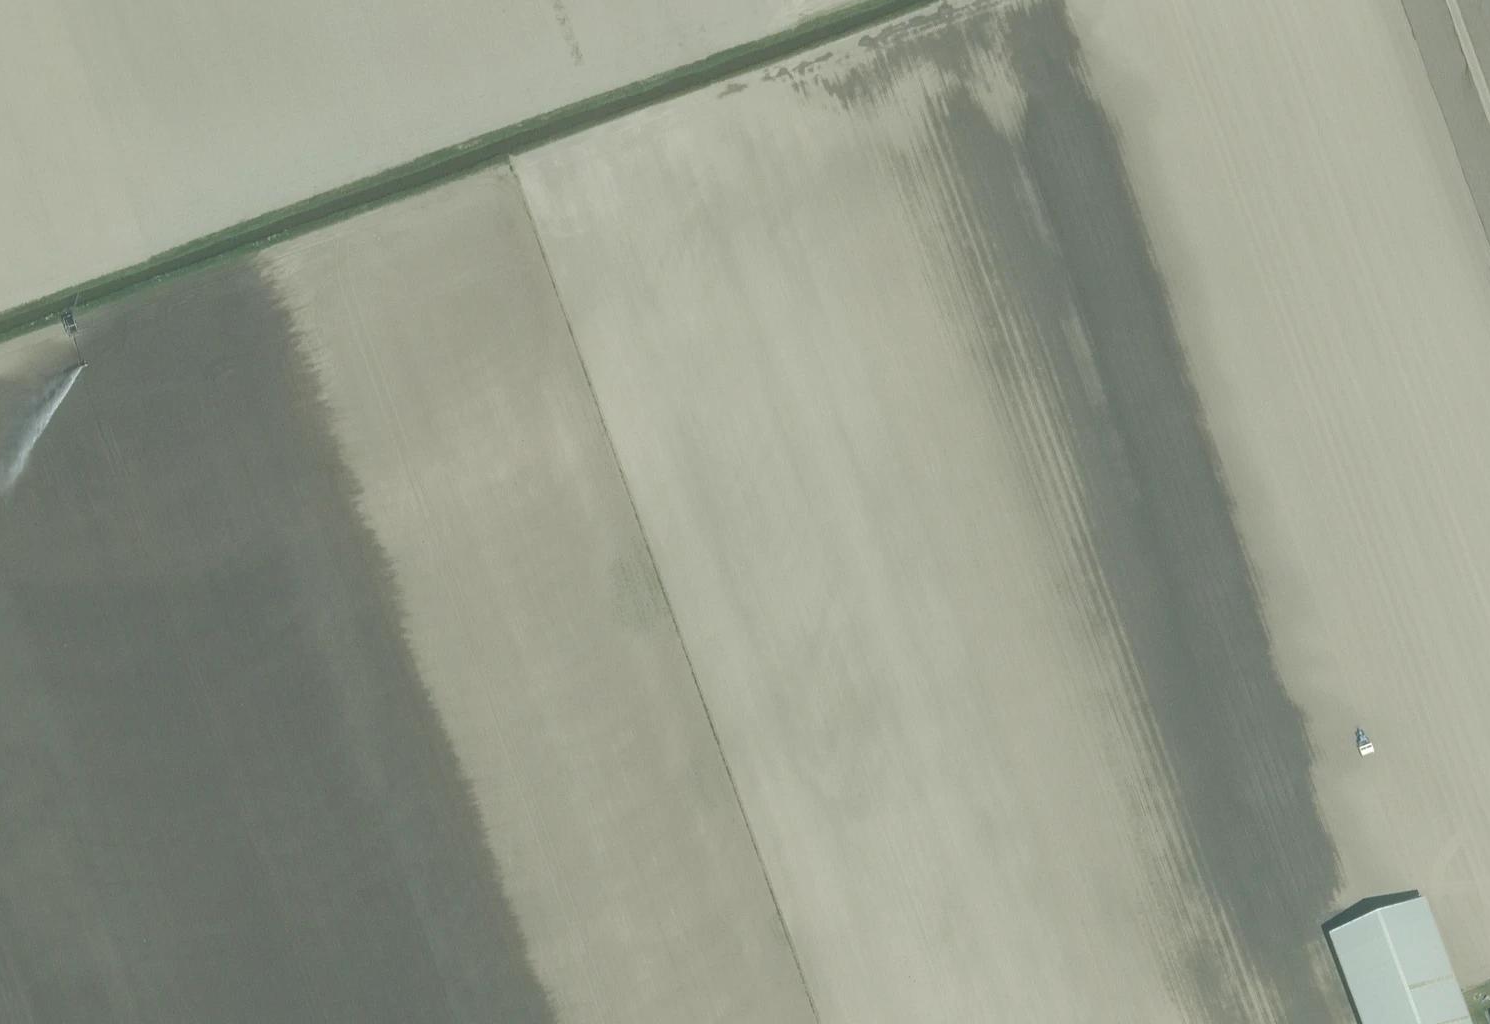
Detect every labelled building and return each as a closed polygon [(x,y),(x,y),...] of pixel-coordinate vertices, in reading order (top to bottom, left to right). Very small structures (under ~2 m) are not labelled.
[(1330,939),(1361,1023),(1469,1023),(1453,980),(1425,904),(1330,939)]
